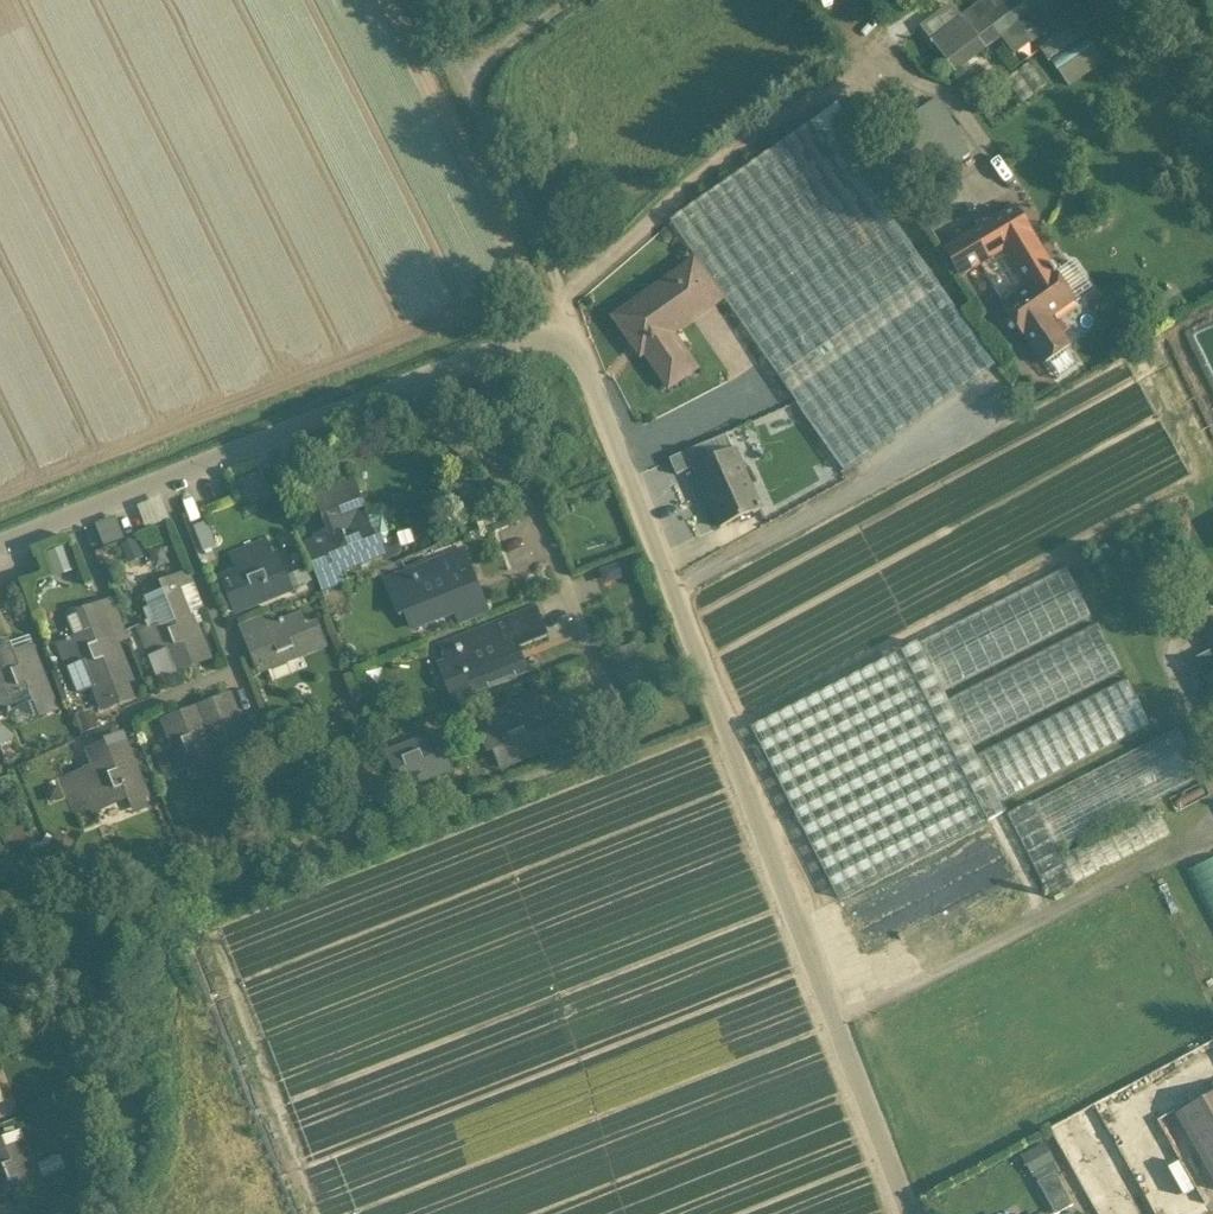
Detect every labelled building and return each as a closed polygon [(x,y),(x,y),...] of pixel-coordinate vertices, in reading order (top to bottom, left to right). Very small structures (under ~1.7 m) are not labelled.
[(941,51),(956,70),(1004,34),(1013,47),(1049,20),(1040,7),(1048,0),(1009,0),(941,51)] [(1081,22),(1041,44),(1065,86),(1104,64),(1081,22)] [(1024,102),(1044,85),(1026,64),(1006,81),(1024,102)] [(863,138),(842,108),(841,109),(838,104),(811,122),(821,136),(818,138),(824,147),(825,146),(834,159),(845,151),(863,138)] [(932,104),(909,121),(931,151),(954,135),(932,104)] [(931,151),(909,121),(886,137),(903,161),(894,166),(912,192),(921,186),(931,200),(954,184),(931,151)] [(821,136),(811,122),(670,221),(845,472),(997,368),(845,151),(834,159),(825,146),(824,147),(818,138),(821,136)] [(1016,207),(948,247),(965,275),(1004,251),(1026,287),(1001,305),(1044,366),(1071,347),(1051,319),(1076,302),(1056,274),(1057,273),(1051,265),(1016,207)] [(719,300),(693,263),(671,279),(697,316),(719,300)] [(671,279),(631,308),(632,310),(616,321),(629,339),(633,336),(669,388),(696,369),(671,334),(697,316),(671,279)] [(759,506),(727,435),(703,446),(710,461),(695,467),(695,468),(722,528),(761,511),(760,509),(762,508),(761,505),(759,506)] [(703,446),(670,460),(677,476),(695,468),(695,467),(710,461),(703,446)] [(263,471),(240,477),(246,501),(268,496),(263,471)] [(366,517),(353,486),(318,500),(327,521),(333,535),(326,537),(320,537),(317,539),(318,542),(324,558),(335,554),(341,570),(342,570),(384,553),(386,558),(397,553),(394,547),(393,548),(388,545),(387,540),(390,533),(383,517),(376,513),(366,517)] [(160,497),(138,505),(147,530),(169,521),(160,497)] [(115,515),(97,523),(106,546),(125,538),(115,515)] [(206,521),(194,526),(204,551),(216,547),(206,521)] [(335,554),(324,558),(318,542),(305,547),(323,593),(348,583),(342,570),(341,570),(335,554)] [(67,544),(52,550),(61,574),(77,568),(67,544)] [(265,544),(233,557),(239,573),(223,579),(230,596),(240,592),(246,608),(290,591),(283,574),(273,578),(267,563),(272,561),(265,544)] [(464,553),(415,572),(421,588),(411,592),(417,608),(406,612),(413,629),(456,612),(483,601),(464,553)] [(1066,568),(918,644),(943,692),(1091,617),(1066,568)] [(190,574),(177,579),(192,616),(205,611),(190,574)] [(177,579),(160,586),(175,622),(159,628),(157,623),(151,626),(150,622),(146,624),(147,627),(141,629),(160,678),(209,659),(192,616),(177,579)] [(129,638),(114,600),(101,606),(116,643),(129,638)] [(483,601),(456,612),(461,625),(488,614),(483,601)] [(92,633),(70,642),(69,639),(66,640),(67,643),(60,646),(79,694),(95,688),(104,709),(120,703),(114,687),(130,681),(116,643),(101,606),(84,612),(92,633)] [(537,610),(507,622),(518,650),(548,637),(537,610)] [(269,615),(241,626),(246,639),(274,628),(269,615)] [(274,628),(246,639),(259,671),(314,650),(307,633),(300,617),(274,628)] [(507,622),(440,648),(447,665),(470,656),(476,671),(449,682),(455,699),(456,699),(466,695),(526,671),(518,650),(507,622)] [(1098,624),(947,701),(971,748),(1122,671),(1098,624)] [(318,629),(307,633),(314,650),(324,646),(318,629)] [(918,644),(751,728),(837,899),(1005,814),(1000,804),(976,756),(971,748),(947,701),(943,692),(918,644)] [(0,652),(0,712),(1,714),(17,707),(13,697),(28,691),(39,717),(55,710),(32,651),(16,657),(12,647),(0,652)] [(1197,660),(1212,692),(1212,651),(1197,660)] [(246,675),(232,680),(243,706),(256,701),(246,675)] [(1126,679),(976,756),(1000,804),(1150,727),(1126,679)] [(466,695),(456,699),(459,708),(469,704),(466,695)] [(230,696),(165,722),(175,748),(160,755),(168,777),(185,770),(183,765),(198,759),(202,769),(219,763),(209,737),(231,729),(227,717),(237,713),(230,696)] [(488,716),(479,720),(486,736),(494,733),(500,731),(506,746),(495,750),(502,767),(545,750),(539,734),(549,729),(547,722),(537,697),(488,716)] [(569,714),(547,722),(549,729),(539,734),(545,750),(578,737),(569,714)] [(1178,728),(1031,803),(1056,852),(1203,776),(1178,728)] [(438,736),(395,753),(408,786),(441,773),(434,757),(445,753),(438,736)] [(96,767),(64,780),(76,812),(93,806),(95,811),(112,805),(110,799),(125,793),(129,804),(146,798),(124,743),(108,750),(106,744),(90,751),(96,767)] [(1204,783),(1170,800),(1177,813),(1210,796),(1204,783)] [(1056,852),(1031,803),(1007,815),(1046,891),(1042,893),(1045,898),(1049,896),(1050,899),(1172,837),(1157,808),(1059,858),(1056,852)] [(1187,871),(1212,923),(1212,858),(1187,871)] [(1094,1106),(1156,1213),(1187,1213),(1205,1204),(1158,1122),(1212,1090),(1212,1042),(1094,1106)] [(1177,1118),(1212,1180),(1212,1097),(1177,1118)] [(1049,1130),(1097,1213),(1156,1213),(1094,1106),(1049,1130)] [(7,1152),(3,1141),(0,1142),(0,1199),(6,1196),(4,1191),(20,1185),(24,1195),(40,1189),(23,1145),(7,1152)] [(39,1162),(45,1176),(66,1167),(61,1154),(39,1162)] [(1054,1173),(1037,1183),(1055,1213),(1059,1213),(1073,1207),(1054,1173)]
